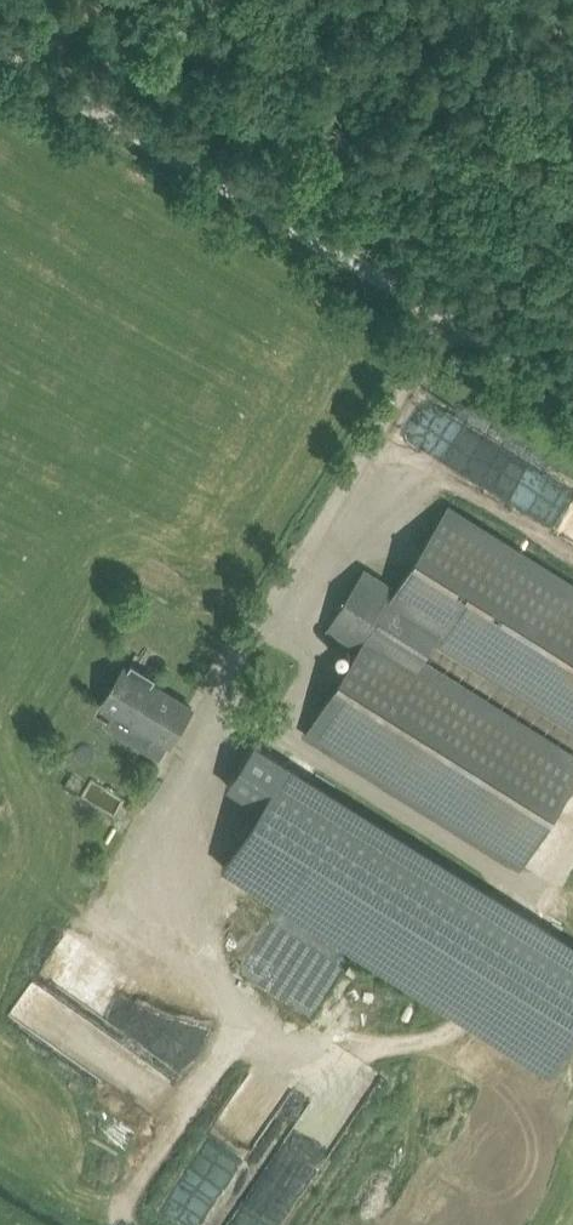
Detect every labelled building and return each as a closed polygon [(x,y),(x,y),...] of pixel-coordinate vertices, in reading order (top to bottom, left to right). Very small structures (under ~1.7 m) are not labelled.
[(449,505),(397,588),(365,568),(328,626),(360,646),(308,730),(522,865),(572,784),(572,750),(425,657),(434,643),(572,730),(572,582),(449,505)] [(171,743),(180,728),(193,707),(125,665),(103,701),(171,743)] [(223,866),(486,1031),(552,1073),(572,1039),(572,941),(255,742),(228,785),(261,806),(223,866)] [(92,784),(86,795),(113,810),(120,799),(92,784)] [(153,1116),(176,1086),(55,994),(43,1010),(32,1001),(20,1017),(153,1116)] [(376,1085),(338,1059),(223,1224),(279,1224),(376,1085)] [(160,1210),(184,1224),(203,1224),(258,1136),(220,1113),(160,1210)]
